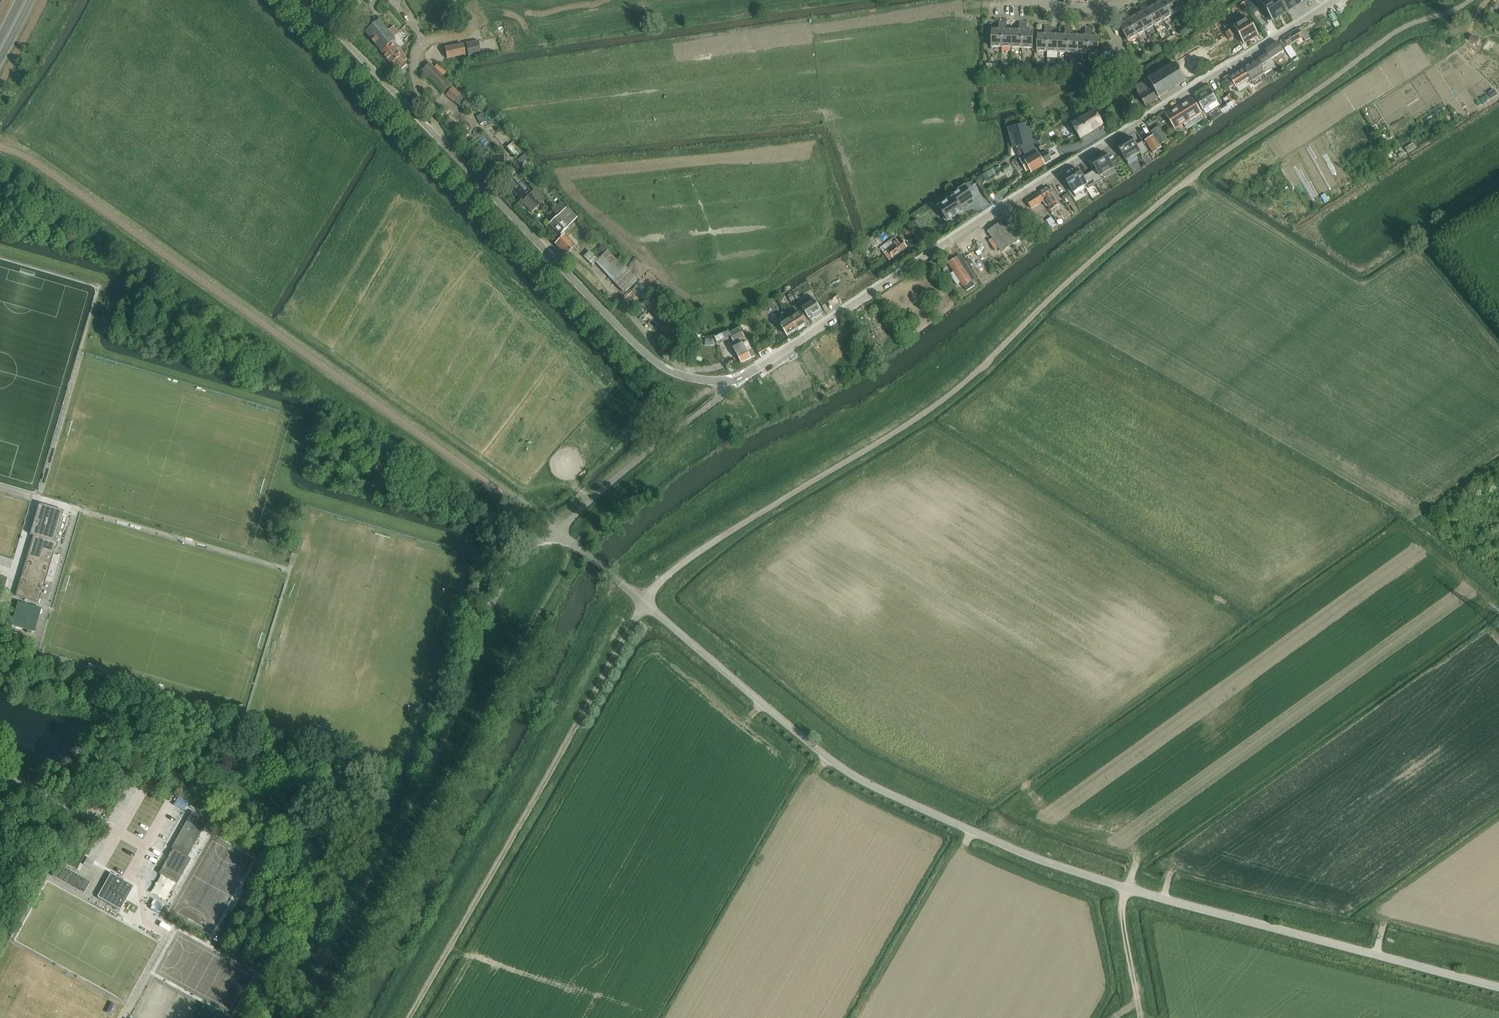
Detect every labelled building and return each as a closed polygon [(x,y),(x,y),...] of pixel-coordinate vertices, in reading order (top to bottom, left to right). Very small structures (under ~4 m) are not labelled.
[(1163,0),(1159,0),(1160,2),(1155,5),(1163,21),(1172,16),(1163,0)] [(1176,0),(1163,0),(1172,16),(1182,10),(1176,0)] [(1259,1),(1273,22),(1288,13),(1279,0),(1262,0),(1260,1),(1259,1)] [(1288,13),(1302,3),(1301,0),(1279,0),(1288,13)] [(1155,5),(1149,9),(1145,2),(1142,4),(1155,26),(1163,21),(1155,5)] [(1155,26),(1142,4),(1139,6),(1142,12),(1137,15),(1146,31),(1155,26)] [(1137,15),(1131,19),(1127,12),(1124,14),(1137,36),(1146,31),(1137,15)] [(1137,36),(1124,14),(1121,16),(1125,22),(1119,26),(1128,41),(1137,36)] [(1252,40),(1259,36),(1248,18),(1241,22),(1252,40)] [(395,40),(379,21),(365,33),(398,73),(407,65),(404,62),(406,60),(405,57),(406,56),(393,41),(395,40)] [(1002,23),(998,22),(998,30),(991,30),(991,47),(1001,48),(1002,23)] [(1252,40),(1241,22),(1235,27),(1245,44),(1252,40)] [(1012,31),(1006,30),(1006,23),(1002,23),(1001,48),(1012,48),(1012,31)] [(1023,23),(1019,23),(1019,31),(1012,31),(1012,48),(1022,48),(1023,23)] [(1033,31),(1027,31),(1027,24),(1023,23),(1022,48),(1033,49),(1033,31)] [(1048,27),(1044,27),(1044,35),(1037,35),(1037,52),(1047,53),(1048,27)] [(1058,35),(1052,35),(1052,28),(1048,27),(1047,53),(1057,53),(1058,35)] [(1310,39),(1302,27),(1280,41),(1285,49),(1292,59),(1296,56),(1290,46),(1303,37),(1306,42),(1310,39)] [(1068,28),(1065,28),(1064,36),(1058,35),(1057,53),(1068,53),(1068,28)] [(1078,36),(1072,36),(1072,28),(1068,28),(1068,53),(1078,54),(1078,36)] [(1236,35),(1232,28),(1225,32),(1229,39),(1236,35)] [(1089,30),(1085,29),(1085,37),(1078,36),(1078,54),(1088,54),(1089,30)] [(1099,37),(1092,37),(1093,30),(1089,30),(1088,54),(1099,54),(1099,37)] [(412,40),(404,31),(400,35),(405,40),(404,42),(407,45),(412,40)] [(480,53),(478,42),(435,50),(441,60),(447,59),(480,53)] [(1283,51),(1278,43),(1265,51),(1267,54),(1271,60),(1271,59),(1283,51)] [(1271,59),(1271,60),(1267,54),(1257,61),(1265,74),(1277,67),(1271,59)] [(1265,74),(1257,61),(1244,69),(1250,80),(1252,82),(1265,74)] [(429,63),(421,71),(443,93),(451,85),(429,63)] [(1292,63),(1287,67),(1291,72),(1296,68),(1292,63)] [(1185,81),(1175,64),(1149,80),(1148,79),(1134,87),(1146,107),(1159,98),(1158,97),(1185,81)] [(1250,80),(1244,69),(1230,77),(1239,92),(1248,86),(1246,83),(1250,80)] [(466,101),(466,100),(452,88),(446,95),(460,108),(461,106),(466,101)] [(1217,102),(1210,90),(1196,99),(1203,110),(1217,102)] [(1226,105),(1220,109),(1223,114),(1230,109),(1229,108),(1236,103),(1231,95),(1227,97),(1229,101),(1225,103),(1226,105)] [(1201,113),(1192,98),(1166,114),(1175,129),(1201,113)] [(466,101),(461,106),(467,111),(472,105),(466,101)] [(1095,111),(1072,125),(1081,140),(1104,127),(1095,111)] [(1025,124),(1008,129),(1009,133),(1014,149),(1020,147),(1026,156),(1019,160),(1022,165),(1025,170),(1030,168),(1032,172),(1054,159),(1053,156),(1058,153),(1054,147),(1040,156),(1033,143),(1029,127),(1026,128),(1025,124)] [(1132,137),(1117,146),(1116,143),(1115,143),(1128,165),(1129,165),(1127,161),(1139,153),(1141,157),(1149,152),(1137,133),(1136,133),(1141,142),(1137,144),(1132,137)] [(1161,148),(1153,136),(1145,141),(1149,148),(1147,149),(1154,161),(1157,159),(1153,153),(1161,148)] [(1116,172),(1103,151),(1102,151),(1104,154),(1089,163),(1094,171),(1089,174),(1096,185),(1103,180),(1101,177),(1114,169),(1116,172)] [(522,157),(517,161),(521,166),(526,162),(522,157)] [(1084,176),(1080,169),(1064,178),(1063,175),(1062,175),(1075,197),(1076,196),(1074,193),(1087,185),(1089,189),(1096,185),(1089,174),(1084,176)] [(520,176),(534,189),(538,185),(525,171),(520,176)] [(985,174),(978,178),(981,183),(988,179),(985,174)] [(514,176),(506,183),(517,195),(520,193),(523,197),(529,192),(514,176)] [(542,184),(537,188),(541,193),(547,188),(544,184),(543,183),(542,184)] [(1048,186),(1037,193),(1043,201),(1044,201),(1051,211),(1060,205),(1053,194),(1048,186)] [(973,198),(967,190),(965,187),(951,196),(953,199),(939,208),(942,214),(943,216),(944,216),(947,222),(962,212),(959,207),(973,198)] [(537,188),(521,202),(531,213),(538,206),(547,214),(554,207),(537,188)] [(1043,201),(1037,193),(1026,201),(1031,209),(1034,207),(1039,213),(1044,209),(1040,203),(1043,201)] [(557,217),(549,225),(559,236),(577,219),(566,209),(557,218),(557,217)] [(1046,221),(1050,227),(1055,223),(1051,217),(1046,221)] [(1001,222),(988,231),(1001,252),(1015,243),(1020,240),(1011,226),(1006,229),(1001,222)] [(564,237),(560,240),(555,245),(561,252),(559,254),(563,258),(574,248),(564,237)] [(879,246),(874,238),(861,246),(869,258),(874,255),(872,251),(879,246)] [(907,247),(900,239),(885,250),(886,252),(884,254),(889,260),(907,247)] [(589,251),(583,257),(592,266),(597,260),(589,251)] [(975,279),(960,255),(948,263),(967,291),(975,285),(972,281),(975,279)] [(636,281),(619,264),(608,275),(625,292),(636,281)] [(676,324),(650,297),(634,312),(640,319),(649,311),(669,331),(676,324)] [(800,305),(800,306),(802,310),(803,309),(809,318),(821,311),(812,297),(800,305)] [(797,330),(791,320),(786,312),(782,314),(787,322),(781,326),(787,336),(797,330)] [(807,323),(801,314),(791,320),(797,330),(807,323)] [(730,334),(734,343),(746,337),(742,328),(730,334)] [(724,333),(715,338),(717,343),(727,338),(724,333)] [(733,349),(740,360),(742,363),(755,356),(752,350),(748,353),(742,342),(736,345),(737,347),(733,349)] [(867,359),(869,361),(872,359),(871,358),(872,357),(866,350),(857,356),(863,362),(867,359)] [(62,513),(39,506),(30,535),(34,536),(15,597),(39,604),(55,549),(51,547),(52,542),(53,542),(62,513)] [(297,556),(294,554),(292,554),(289,564),(294,566),(297,556)] [(18,602),(11,626),(35,633),(42,609),(18,602)] [(173,850),(159,874),(177,884),(191,859),(188,858),(208,821),(192,812),(172,849),(173,850)] [(84,894),(91,882),(60,865),(53,877),(84,894)] [(134,887),(111,874),(97,897),(121,911),(134,887)]
